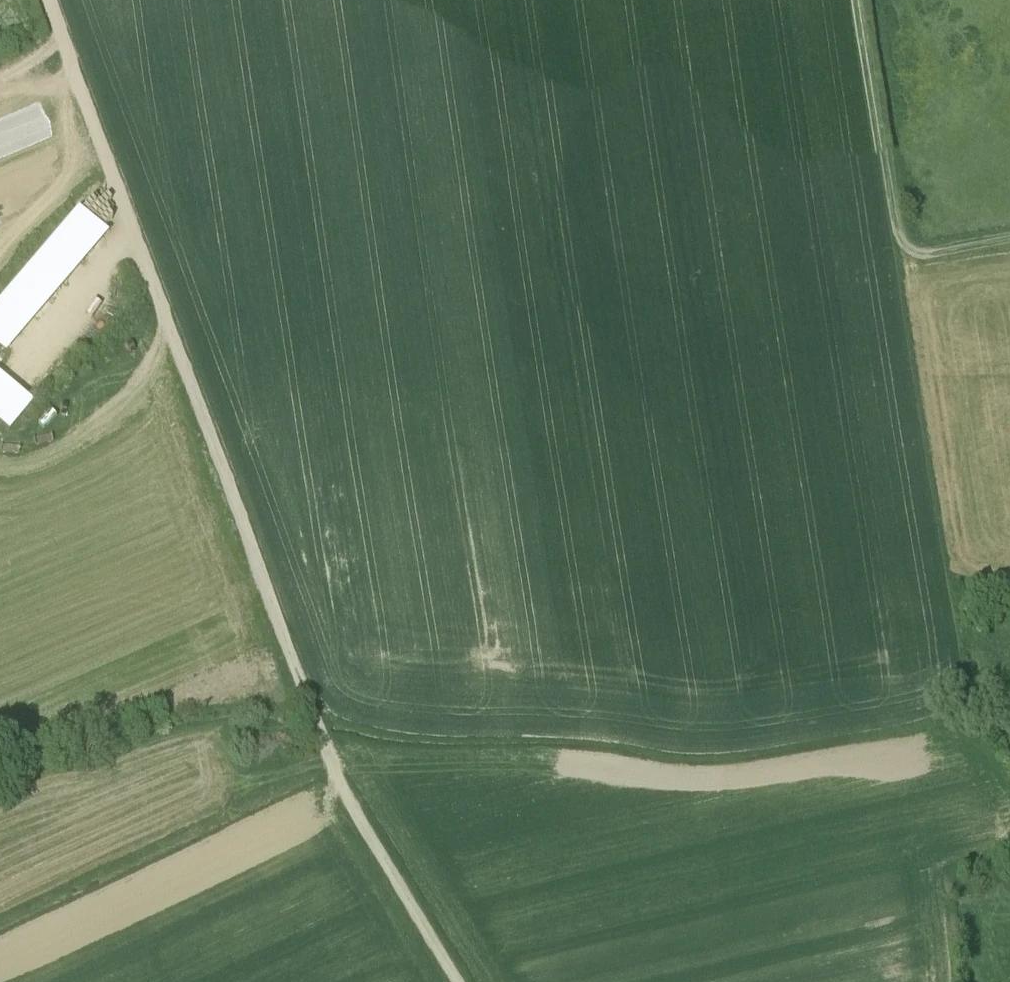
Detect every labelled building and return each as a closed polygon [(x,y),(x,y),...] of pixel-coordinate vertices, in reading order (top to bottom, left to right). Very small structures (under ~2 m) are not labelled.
[(0,313),(0,365),(4,368),(106,247),(77,222),(0,313)] [(0,392),(0,439),(7,445),(30,417),(0,392)]
